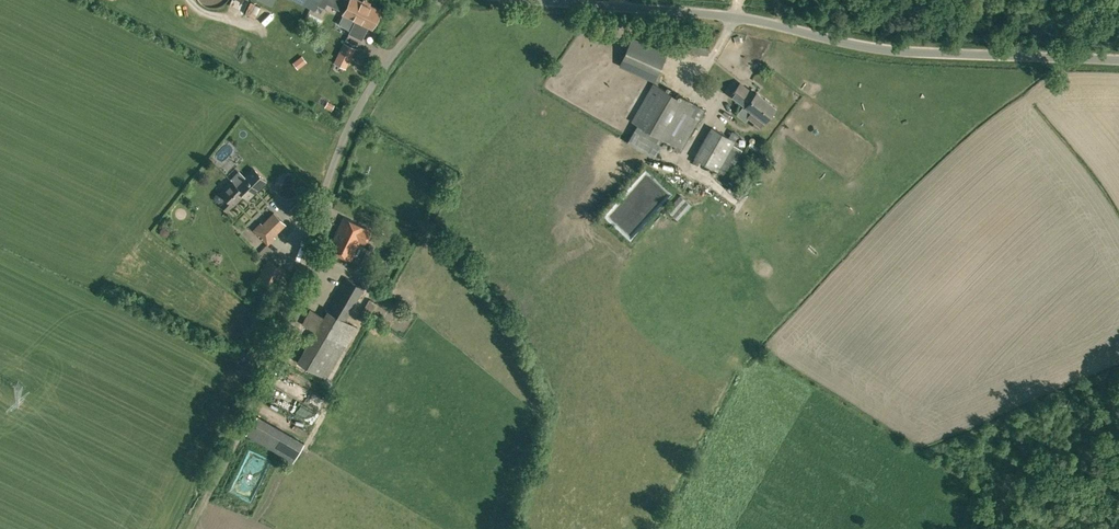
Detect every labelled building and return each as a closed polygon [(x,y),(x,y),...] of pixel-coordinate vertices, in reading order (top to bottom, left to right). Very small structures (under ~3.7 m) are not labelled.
[(199,1),(202,4),(204,6),(208,8),(212,9),(215,9),(221,7),(224,6),(227,3),(229,1),(229,0),(198,0),(199,1)] [(306,5),(315,9),(318,3),(319,0),(296,0),(306,5)] [(318,3),(325,6),(327,1),(345,10),(344,12),(356,18),(350,31),(362,38),(369,24),(372,26),(374,23),(376,24),(380,15),(378,14),(381,9),(362,0),(319,0),(318,3)] [(259,18),(265,7),(255,2),(249,13),(259,18)] [(324,27),(327,22),(315,16),(313,21),(324,27)] [(681,50),(708,53),(710,36),(683,33),(681,50)] [(667,54),(632,38),(620,65),(655,81),(667,54)] [(349,57),(339,52),(335,61),(345,66),(349,57)] [(651,148),(657,136),(680,150),(702,112),(653,83),(631,121),(635,123),(628,136),(651,148)] [(764,121),(775,108),(755,93),(753,95),(739,84),(730,95),(745,106),(745,107),(751,112),(747,117),(760,127),(764,121)] [(745,146),(735,140),(711,127),(695,157),(725,175),(735,157),(738,159),(745,146)] [(756,140),(754,144),(751,142),(749,146),(760,153),(765,146),(756,140)] [(227,198),(221,204),(227,210),(233,204),(244,194),(248,198),(266,180),(254,168),(236,185),(232,181),(221,192),(227,198)] [(674,188),(651,173),(641,188),(643,190),(634,204),(644,211),(640,217),(639,217),(634,224),(645,231),(674,188)] [(736,185),(731,189),(742,201),(747,196),(736,185)] [(274,212),(268,218),(279,229),(285,223),(274,212)] [(365,243),(371,230),(367,228),(344,216),(328,249),(351,260),(360,241),(365,243)] [(268,218),(262,224),(261,222),(254,229),(268,243),(275,236),(273,235),(279,229),(268,218)] [(285,270),(267,260),(257,278),(277,287),(285,270)] [(310,339),(297,361),(327,379),(357,327),(347,321),(365,287),(346,277),(324,315),(324,316),(311,309),(303,324),(315,331),(310,339)] [(250,436),(298,459),(308,438),(261,415),(250,436)]
